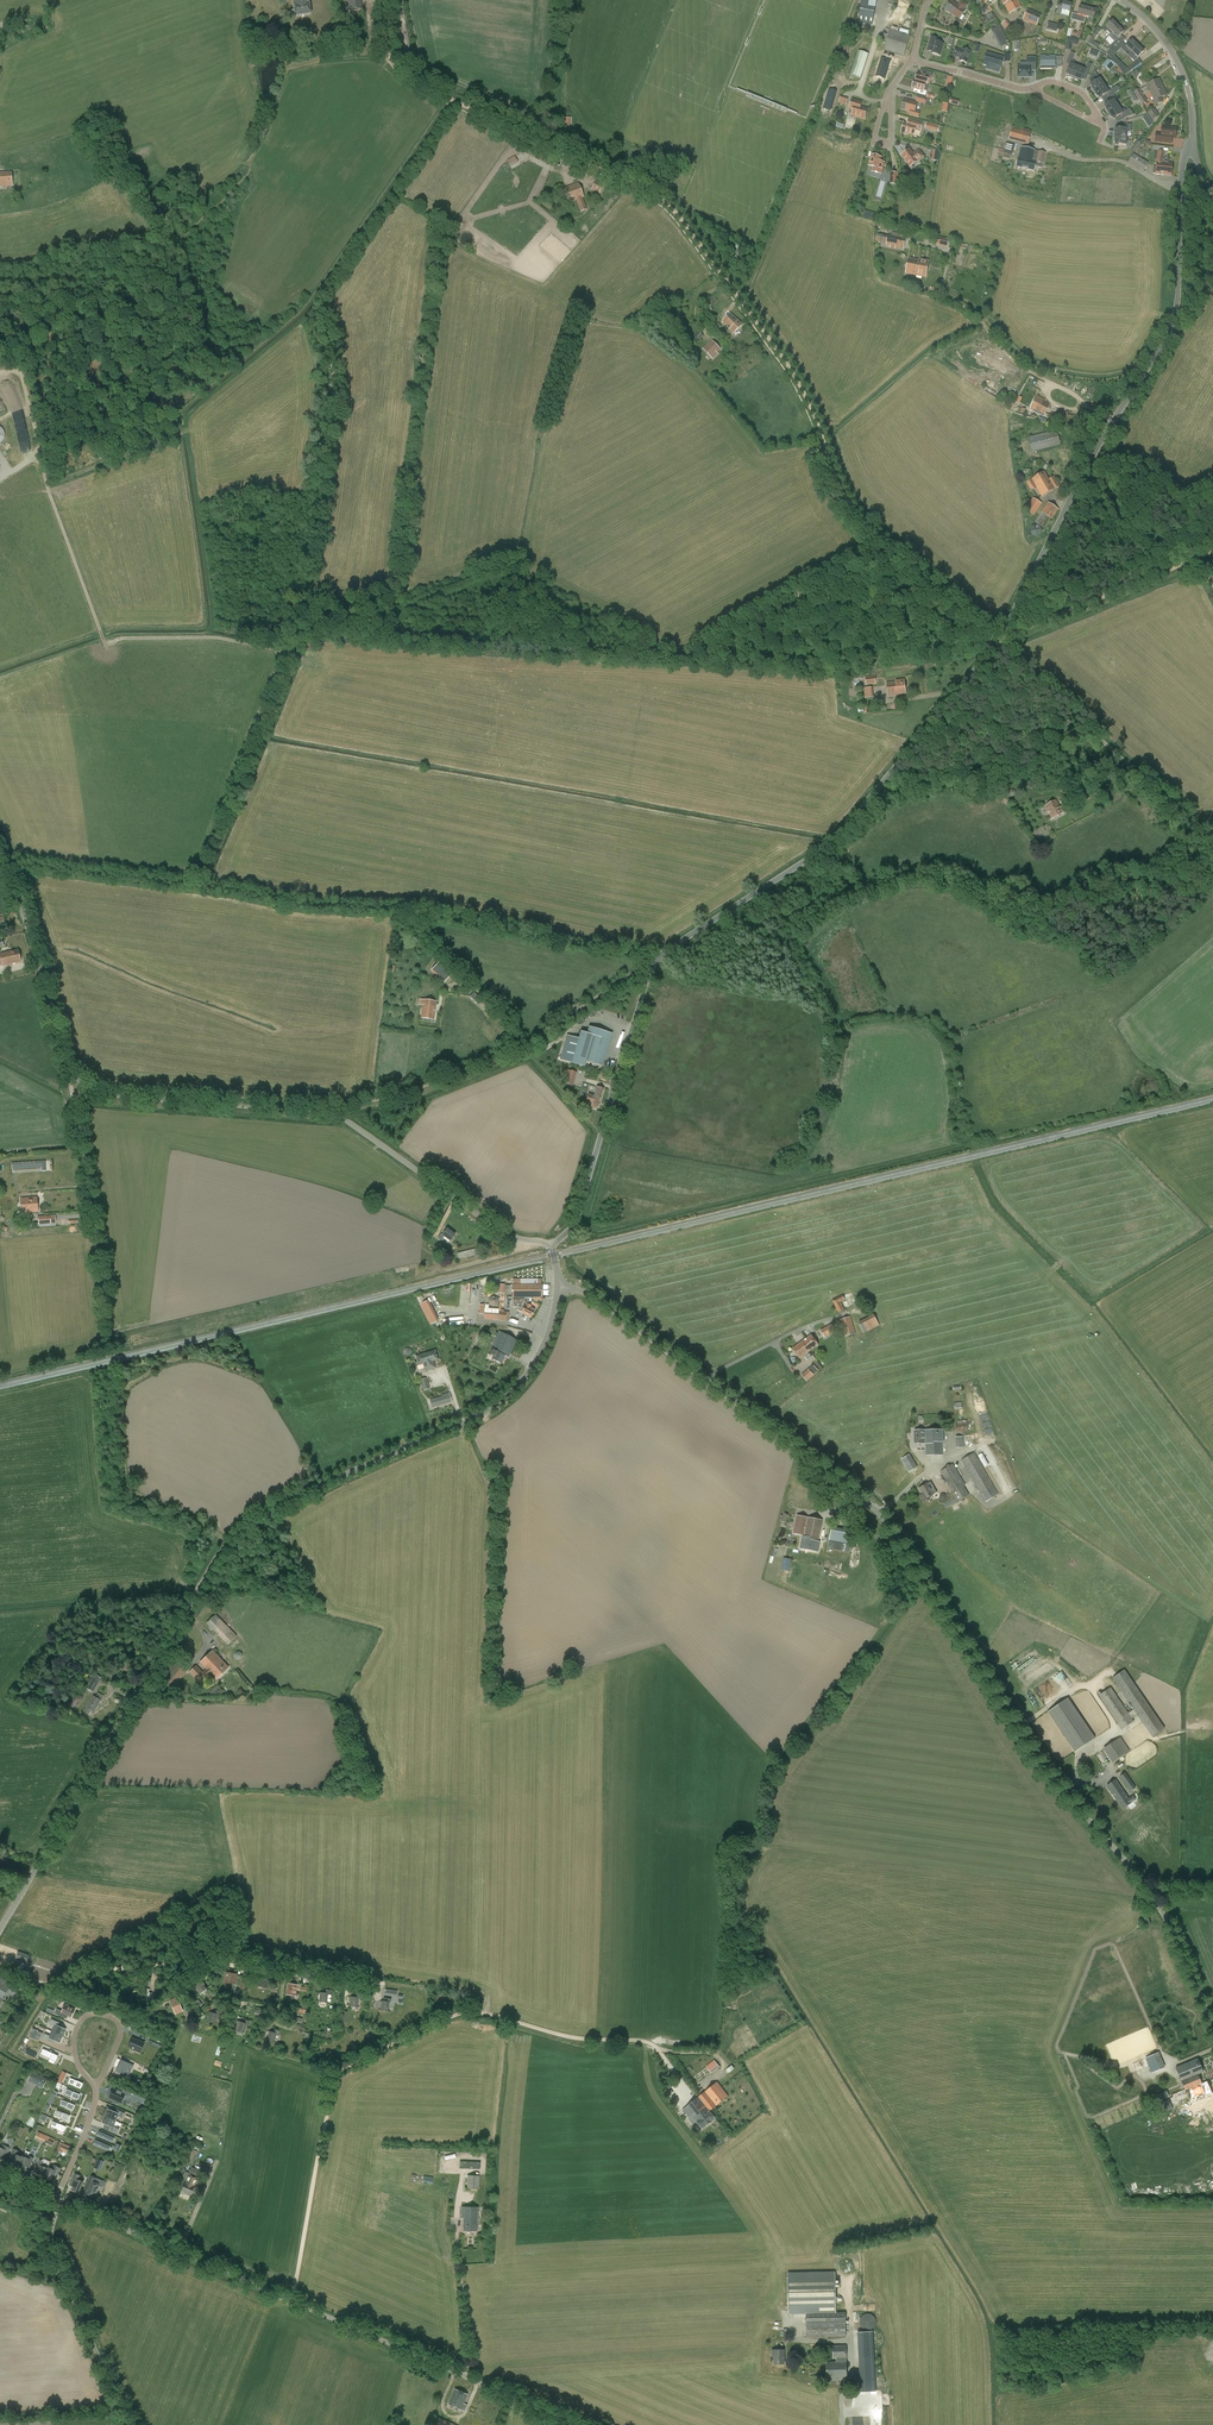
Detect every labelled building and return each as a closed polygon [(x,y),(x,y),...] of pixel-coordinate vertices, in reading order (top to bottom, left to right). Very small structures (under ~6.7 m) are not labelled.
[(295,17),(311,15),(309,0),(293,0),(294,10),(290,11),(291,17),(295,16),(295,17)] [(361,0),(348,0),(349,12),(362,10),(361,0)] [(857,25),(863,26),(863,23),(872,25),(873,19),(874,15),(875,8),(868,7),(869,0),(862,0),(857,25)] [(1009,14),(1021,8),(1017,0),(1001,0),(1004,4),(1009,14)] [(951,1),(945,9),(959,19),(965,11),(964,10),(968,5),(961,1),(958,5),(951,1)] [(1059,5),(1057,13),(1061,14),(1062,10),(1070,12),(1072,4),(1064,2),(1063,6),(1059,5)] [(1086,17),(1088,8),(1080,6),(1078,15),(1072,13),(1071,20),(1084,23),(1086,17)] [(1088,8),(1086,17),(1090,18),(1089,23),(1093,24),(1094,19),(1096,10),(1088,8)] [(1028,9),(1023,20),(1037,26),(1042,15),(1028,9)] [(1005,29),(1004,30),(1008,35),(1015,29),(1006,20),(1001,24),(1005,29)] [(1108,36),(1109,36),(1118,26),(1112,21),(1103,30),(1105,33),(1107,31),(1111,34),(1108,36)] [(1058,25),(1049,22),(1047,29),(1056,32),(1058,25)] [(991,30),(1000,47),(1009,43),(1000,25),(991,30)] [(1118,26),(1109,36),(1114,42),(1124,32),(1118,26)] [(1092,37),(1089,43),(1092,45),(1097,35),(1098,36),(1101,29),(1097,27),(1094,34),(1092,37)] [(884,49),(904,56),(910,36),(891,30),(884,49)] [(931,37),(929,44),(933,45),(931,53),(940,56),(944,44),(937,42),(938,39),(931,37)] [(1123,50),(1128,56),(1138,46),(1132,40),(1123,50)] [(1106,53),(1109,56),(1113,51),(1115,49),(1113,46),(1106,53)] [(1138,46),(1128,56),(1131,59),(1132,59),(1134,61),(1144,52),(1138,46)] [(960,58),(959,61),(967,63),(971,51),(963,49),(962,51),(955,49),(953,56),(960,58)] [(858,51),(850,75),(861,79),(868,54),(858,51)] [(1069,77),(1074,79),(1078,67),(1074,65),(1075,62),(1072,61),(1075,54),(1071,52),(1066,63),(1070,65),(1066,75),(1069,76),(1069,77)] [(1003,58),(986,54),(983,64),(987,65),(997,68),(996,72),(998,72),(999,69),(1000,69),(1003,58)] [(1019,66),(1019,76),(1030,76),(1030,68),(1036,68),(1036,56),(1026,56),(1026,66),(1019,66)] [(1042,56),(1041,64),(1047,65),(1047,67),(1056,68),(1058,57),(1042,56)] [(876,75),(885,78),(890,62),(881,59),(876,75)] [(1115,65),(1108,59),(1102,66),(1109,72),(1115,65)] [(1078,67),(1074,79),(1078,81),(1079,80),(1082,81),(1085,73),(1088,75),(1092,65),(1087,63),(1085,70),(1078,67)] [(1122,72),(1124,75),(1133,69),(1131,66),(1122,72)] [(917,73),(915,80),(915,81),(926,83),(926,84),(928,84),(929,84),(931,79),(928,78),(929,77),(932,77),(933,73),(927,72),(926,75),(917,73)] [(1091,88),(1094,93),(1104,86),(1100,79),(1090,85),(1092,87),(1091,88)] [(1134,92),(1142,105),(1148,102),(1143,95),(1150,91),(1152,96),(1153,96),(1154,100),(1156,105),(1162,102),(1160,98),(1166,95),(1159,79),(1147,85),(1140,90),(1139,88),(1134,92)] [(915,81),(915,80),(914,80),(912,88),(920,90),(919,94),(925,95),(927,91),(928,84),(926,84),(926,83),(915,81)] [(1104,86),(1094,93),(1097,97),(1098,96),(1100,99),(1109,92),(1104,86)] [(831,110),(836,91),(829,89),(824,108),(831,110)] [(1105,109),(1108,114),(1118,107),(1114,100),(1116,99),(1113,95),(1107,99),(1109,103),(1104,106),(1106,108),(1105,109)] [(840,96),(839,103),(846,105),(848,98),(840,96)] [(926,98),(922,97),(917,96),(916,102),(925,104),(926,98)] [(861,103),(851,100),(849,108),(853,109),(851,115),(865,119),(867,109),(860,107),(861,103)] [(917,103),(904,100),(901,109),(911,111),(910,115),(916,117),(917,112),(915,111),(917,103)] [(1118,107),(1108,114),(1111,118),(1112,117),(1114,120),(1123,113),(1126,118),(1134,115),(1130,108),(1126,111),(1125,109),(1122,109),(1121,110),(1118,107)] [(1154,120),(1161,116),(1156,108),(1149,112),(1154,120)] [(1148,114),(1144,117),(1150,127),(1155,124),(1148,114)] [(564,126),(572,126),(572,117),(564,117),(564,126)] [(909,119),(907,124),(904,123),(901,132),(914,135),(916,129),(921,131),(923,123),(909,119)] [(926,123),(925,128),(938,132),(939,126),(926,123)] [(1025,131),(1025,130),(1012,127),(1009,140),(1028,145),(1031,133),(1025,131)] [(1155,142),(1165,143),(1166,138),(1175,139),(1176,128),(1162,127),(1161,134),(1156,133),(1155,142)] [(1114,132),(1114,137),(1126,137),(1126,129),(1115,129),(1115,132),(1114,132)] [(1126,137),(1114,137),(1114,142),(1115,142),(1115,145),(1127,145),(1126,137)] [(1132,149),(1136,152),(1142,142),(1138,140),(1132,149)] [(999,149),(997,156),(1011,160),(1014,145),(1006,143),(1004,150),(999,149)] [(1016,167),(1034,171),(1037,162),(1043,164),(1045,153),(1021,147),(1016,167)] [(919,150),(913,154),(910,150),(902,155),(910,167),(918,161),(924,157),(919,150)] [(931,160),(939,161),(940,151),(933,150),(931,160)] [(1154,167),(1153,173),(1155,173),(1155,174),(1164,175),(1172,176),(1173,164),(1168,164),(1168,163),(1164,162),(1165,160),(1163,159),(1164,151),(1158,151),(1157,160),(1157,162),(1156,168),(1154,167)] [(872,172),(881,174),(884,163),(880,162),(881,157),(879,157),(880,156),(874,154),(874,155),(872,155),(869,166),(873,167),(872,172)] [(1149,163),(1133,154),(1129,162),(1144,171),(1149,163)] [(508,159),(510,164),(518,161),(516,156),(508,159)] [(580,176),(590,180),(593,174),(583,170),(580,176)] [(12,172),(0,173),(0,187),(13,186),(12,172)] [(889,184),(897,185),(898,173),(890,172),(889,184)] [(595,181),(592,190),(599,193),(603,184),(595,181)] [(576,200),(580,212),(587,209),(583,198),(584,198),(579,183),(563,188),(569,203),(576,200)] [(877,240),(879,240),(878,243),(886,245),(886,246),(904,249),(906,238),(888,234),(888,236),(880,234),(880,235),(878,234),(877,240)] [(937,236),(935,245),(947,248),(948,247),(952,248),(953,241),(949,240),(949,239),(937,236)] [(906,273),(916,275),(919,261),(909,258),(906,273)] [(919,261),(916,275),(926,277),(929,261),(919,259),(919,261)] [(1199,288),(1203,291),(1205,288),(1209,280),(1205,277),(1199,288)] [(731,313),(722,321),(730,329),(729,330),(733,334),(743,325),(731,313)] [(703,349),(713,359),(718,354),(717,353),(721,350),(712,340),(703,349)] [(1096,397),(1096,387),(1088,386),(1087,396),(1096,397)] [(1037,396),(1030,409),(1044,416),(1050,404),(1044,401),(1044,400),(1037,396)] [(1028,438),(1032,452),(1061,445),(1058,435),(1062,434),(1061,429),(1028,438)] [(1042,497),(1060,486),(1054,477),(1049,480),(1044,472),(1035,477),(1026,483),(1030,490),(1035,487),(1036,486),(1041,495),(1042,497)] [(1025,510),(1034,515),(1042,504),(1033,498),(1025,510)] [(1058,509),(1048,503),(1035,522),(1044,528),(1050,518),(1052,519),(1058,509)] [(1033,526),(1030,529),(1031,533),(1035,537),(1040,536),(1042,532),(1041,527),(1037,525),(1033,526)] [(865,679),(866,685),(876,684),(876,675),(865,676),(865,679)] [(886,683),(888,696),(906,694),(904,679),(895,680),(896,681),(886,683)] [(873,697),(872,687),(864,688),(865,698),(873,697)] [(1088,791),(1077,797),(1081,803),(1091,797),(1088,791)] [(1057,801),(1045,806),(1051,819),(1064,813),(1061,806),(1060,807),(1057,801)] [(0,954),(3,966),(21,961),(18,950),(0,954)] [(440,962),(431,971),(444,983),(453,974),(440,962)] [(469,997),(478,1005),(482,1001),(474,992),(469,997)] [(423,1000),(420,1018),(434,1020),(436,1002),(423,1000)] [(560,1059),(584,1066),(586,1061),(603,1066),(607,1052),(612,1034),(589,1027),(587,1034),(581,1032),(578,1039),(577,1038),(567,1036),(560,1059)] [(568,1070),(564,1084),(573,1087),(577,1072),(568,1070)] [(589,1107),(598,1109),(604,1089),(597,1086),(594,1096),(589,1094),(586,1102),(590,1104),(589,1107)] [(40,1167),(46,1167),(45,1161),(11,1163),(12,1169),(40,1167)] [(37,1197),(20,1199),(22,1213),(39,1212),(37,1197)] [(38,1217),(39,1225),(51,1224),(56,1224),(55,1215),(38,1217)] [(438,1238),(441,1241),(444,1236),(450,1241),(455,1235),(447,1229),(442,1235),(441,1234),(438,1238)] [(477,1248),(457,1253),(459,1259),(479,1254),(477,1248)] [(513,1279),(513,1284),(513,1307),(519,1307),(518,1310),(522,1313),(526,1304),(530,1306),(533,1300),(541,1300),(545,1300),(545,1297),(544,1297),(542,1297),(542,1284),(541,1279),(513,1279)] [(505,1284),(497,1284),(497,1293),(501,1293),(500,1300),(503,1300),(503,1293),(504,1293),(505,1284)] [(845,1300),(843,1295),(832,1301),(838,1312),(844,1309),(841,1302),(845,1300)] [(499,1314),(484,1313),(483,1319),(498,1320),(508,1322),(509,1312),(501,1311),(501,1306),(503,1306),(503,1301),(500,1300),(500,1305),(499,1305),(498,1311),(499,1311),(499,1314)] [(434,1314),(427,1301),(420,1305),(427,1318),(434,1314)] [(530,1306),(526,1304),(522,1313),(531,1317),(535,1309),(532,1308),(532,1306),(530,1306)] [(858,1322),(864,1333),(879,1325),(874,1314),(858,1322)] [(840,1319),(845,1336),(856,1333),(851,1316),(840,1319)] [(831,1324),(820,1330),(825,1338),(835,1332),(831,1324)] [(492,1359),(501,1363),(504,1356),(508,1358),(517,1340),(499,1331),(492,1343),(495,1345),(492,1349),(493,1349),(490,1354),(494,1356),(492,1359)] [(811,1335),(805,1339),(808,1344),(805,1346),(809,1351),(818,1344),(811,1335)] [(808,1344),(805,1339),(793,1348),(800,1358),(809,1351),(805,1346),(808,1344)] [(436,1351),(424,1355),(426,1362),(427,1362),(430,1371),(435,1369),(433,1362),(439,1360),(436,1351)] [(426,1362),(424,1355),(416,1357),(419,1366),(423,1365),(425,1372),(430,1371),(427,1362),(426,1362)] [(808,1369),(802,1375),(801,1375),(807,1382),(814,1375),(818,1371),(813,1366),(808,1369)] [(428,1382),(421,1384),(423,1391),(430,1389),(428,1382)] [(442,1396),(429,1399),(432,1408),(452,1402),(449,1392),(441,1394),(442,1396)] [(956,1424),(956,1431),(968,1430),(968,1420),(958,1421),(958,1424),(956,1424)] [(915,1443),(926,1443),(926,1436),(925,1436),(925,1430),(914,1430),(915,1443)] [(926,1436),(926,1443),(926,1455),(942,1455),(942,1442),(943,1442),(943,1430),(925,1430),(925,1436),(926,1436)] [(955,1437),(956,1448),(964,1448),(963,1436),(955,1437)] [(973,1452),(961,1459),(986,1501),(998,1494),(973,1452)] [(909,1456),(903,1460),(907,1467),(914,1464),(909,1456)] [(969,1495),(964,1486),(965,1485),(953,1463),(941,1471),(958,1501),(969,1495)] [(923,1494),(920,1496),(924,1502),(930,1498),(929,1497),(934,1494),(928,1483),(919,1488),(923,1494)] [(850,1512),(846,1500),(833,1503),(837,1516),(850,1512)] [(785,1513),(780,1520),(784,1523),(789,1516),(785,1513)] [(793,1533),(803,1535),(804,1536),(808,1517),(797,1515),(793,1533)] [(804,1536),(803,1535),(800,1548),(818,1552),(820,1540),(819,1540),(822,1520),(808,1517),(804,1536)] [(832,1527),(829,1540),(847,1543),(850,1530),(832,1527)] [(781,1570),(789,1571),(791,1559),(784,1557),(781,1570)] [(216,1614),(206,1623),(228,1645),(237,1636),(216,1614)] [(228,1667),(212,1651),(200,1662),(206,1669),(203,1672),(196,1665),(191,1671),(189,1672),(200,1684),(211,1674),(216,1679),(228,1667)] [(187,1668),(188,1668),(179,1661),(162,1682),(172,1689),(185,1673),(188,1669),(187,1668)] [(1137,1714),(1152,1737),(1165,1728),(1125,1669),(1113,1678),(1134,1709),(1128,1712),(1111,1687),(1099,1695),(1122,1730),(1134,1721),(1132,1718),(1137,1714)] [(87,1688),(94,1692),(100,1680),(93,1677),(87,1688)] [(94,1712),(101,1700),(94,1696),(84,1712),(89,1714),(91,1710),(94,1712)] [(1048,1712),(1075,1752),(1095,1738),(1068,1698),(1048,1712)] [(1120,1737),(1103,1748),(1112,1762),(1130,1751),(1120,1737)] [(1120,1776),(1130,1791),(1136,1787),(1125,1772),(1120,1776)] [(1116,1780),(1107,1786),(1123,1809),(1136,1799),(1133,1796),(1129,1799),(1116,1780)] [(18,1952),(16,1958),(26,1962),(29,1955),(18,1952)] [(224,1981),(234,1982),(235,1974),(225,1972),(224,1981)] [(257,1986),(266,1988),(267,1979),(259,1978),(257,1986)] [(207,1987),(201,1980),(193,1986),(199,1993),(207,1987)] [(2,2002),(4,1998),(2,1997),(9,1986),(5,1984),(4,1985),(0,1983),(0,2001),(2,2002)] [(299,1986),(288,1984),(287,1995),(295,1996),(296,1989),(298,1989),(299,1986)] [(320,1992),(319,2002),(327,2003),(328,1994),(330,1995),(331,1989),(325,1989),(325,1993),(320,1992)] [(359,1998),(360,1994),(356,1994),(356,1997),(351,1997),(350,2006),(357,2007),(358,1998),(359,1998)] [(384,1997),(384,2001),(381,2001),(380,2011),(388,2012),(389,2003),(392,2003),(392,1998),(384,1997)] [(176,1998),(170,2001),(175,2014),(182,2011),(179,2003),(176,1998)] [(62,2011),(57,2009),(54,2014),(67,2019),(68,2016),(71,2017),(75,2010),(69,2007),(70,2006),(66,2004),(65,2005),(62,2011)] [(207,2021),(215,2024),(218,2015),(220,2015),(221,2011),(216,2010),(215,2013),(210,2012),(207,2021)] [(51,2019),(49,2024),(54,2027),(52,2031),(63,2036),(66,2029),(62,2028),(63,2025),(51,2019)] [(250,2021),(245,2019),(244,2022),(240,2021),(237,2031),(244,2034),(247,2025),(249,2025),(250,2021)] [(33,2028),(29,2037),(39,2041),(43,2033),(38,2031),(33,2028)] [(272,2032),(269,2031),(266,2040),(274,2043),(277,2034),(278,2035),(280,2030),(274,2028),(272,2032)] [(45,2034),(42,2039),(55,2044),(56,2041),(60,2043),(63,2036),(52,2031),(50,2036),(45,2034)] [(140,2053),(144,2043),(139,2040),(139,2041),(132,2038),(128,2047),(135,2050),(140,2053)] [(27,2043),(36,2047),(36,2045),(37,2044),(38,2043),(37,2042),(29,2039),(28,2041),(27,2043)] [(43,2049),(40,2054),(56,2061),(58,2055),(43,2049)] [(1198,2074),(1203,2072),(1198,2058),(1176,2067),(1190,2103),(1212,2094),(1207,2081),(1202,2083),(1198,2074)] [(121,2060),(116,2072),(124,2076),(129,2064),(121,2060)] [(712,2073),(720,2067),(714,2060),(706,2066),(710,2072),(712,2073)] [(1152,2072),(1159,2070),(1156,2064),(1150,2066),(1152,2072)] [(732,2065),(726,2069),(733,2078),(739,2074),(732,2065)] [(32,2072),(28,2080),(42,2088),(47,2079),(32,2072)] [(70,2078),(68,2083),(81,2089),(83,2083),(70,2078)] [(699,2097),(710,2111),(728,2096),(717,2082),(699,2097)] [(110,2091),(107,2097),(115,2101),(115,2100),(122,2103),(124,2097),(131,2100),(132,2098),(138,2100),(139,2096),(121,2089),(120,2091),(117,2090),(116,2090),(112,2088),(111,2091),(110,2091)] [(67,2089),(64,2094),(77,2100),(80,2095),(67,2089)] [(710,2111),(699,2097),(686,2107),(703,2129),(716,2118),(710,2111)] [(62,2100),(60,2105),(73,2111),(75,2105),(62,2100)] [(108,2109),(105,2116),(116,2121),(118,2116),(123,2118),(125,2113),(113,2108),(112,2111),(108,2109)] [(57,2110),(55,2116),(67,2121),(70,2116),(57,2110)] [(105,2116),(102,2123),(105,2124),(111,2127),(108,2131),(116,2135),(119,2128),(114,2126),(116,2121),(105,2116)] [(53,2121),(51,2127),(63,2132),(66,2127),(53,2121)] [(38,2131),(36,2138),(53,2145),(56,2138),(38,2131)] [(98,2131),(96,2136),(111,2142),(112,2143),(114,2138),(113,2137),(98,2131)] [(95,2140),(93,2144),(108,2151),(110,2146),(95,2140)] [(59,2144),(56,2151),(62,2153),(62,2151),(64,2146),(59,2144)] [(1,2157),(4,2159),(6,2153),(9,2148),(5,2146),(4,2149),(0,2148),(0,2159),(1,2157)] [(193,2165),(198,2153),(198,2152),(191,2148),(185,2161),(193,2165)] [(12,2162),(10,2165),(17,2168),(22,2156),(21,2157),(17,2155),(19,2151),(13,2149),(10,2154),(8,2160),(12,2162)] [(22,2156),(17,2168),(17,2167),(24,2170),(28,2161),(31,2163),(33,2158),(29,2156),(28,2159),(22,2156)] [(103,2161),(98,2159),(95,2168),(99,2170),(103,2161)] [(37,2175),(43,2178),(48,2167),(49,2165),(43,2163),(43,2161),(40,2160),(37,2166),(34,2171),(38,2173),(37,2175)] [(480,2169),(480,2162),(460,2161),(459,2169),(480,2169)] [(48,2167),(43,2178),(44,2178),(44,2177),(50,2180),(54,2173),(57,2174),(60,2168),(53,2165),(52,2169),(48,2167)] [(183,2177),(187,2178),(181,2191),(191,2195),(200,2171),(191,2168),(189,2173),(185,2171),(183,2177)] [(75,2181),(72,2189),(79,2193),(83,2182),(79,2180),(81,2176),(75,2173),(72,2179),(75,2181)] [(432,2184),(433,2178),(412,2174),(410,2183),(422,2184),(423,2183),(432,2184)] [(87,2190),(86,2193),(94,2197),(99,2185),(94,2182),(96,2178),(90,2175),(84,2189),(87,2190)] [(479,2189),(480,2176),(467,2175),(467,2188),(479,2189)] [(107,2194),(113,2181),(108,2179),(102,2192),(107,2194)] [(477,2231),(478,2207),(461,2207),(461,2217),(463,2217),(463,2231),(477,2231)] [(836,2312),(836,2311),(835,2300),(838,2300),(837,2297),(835,2297),(835,2273),(788,2274),(789,2313),(806,2313),(836,2312)] [(806,2322),(846,2321),(846,2311),(836,2311),(836,2312),(806,2313),(806,2322)] [(875,2325),(876,2322),(875,2319),(874,2317),(872,2315),(869,2314),(866,2314),(864,2315),(862,2317),(860,2319),(860,2322),(860,2325),(862,2327),(864,2329),(866,2330),(869,2330),(872,2329),(874,2327),(875,2325)] [(806,2322),(806,2336),(846,2335),(846,2321),(806,2322)] [(867,2358),(866,2343),(858,2343),(859,2358),(867,2358)] [(812,2345),(797,2345),(797,2357),(813,2356),(812,2345)] [(836,2358),(836,2362),(827,2362),(827,2377),(847,2376),(847,2362),(847,2345),(833,2345),(833,2358),(836,2358)] [(774,2364),(785,2364),(784,2350),(772,2350),(772,2356),(774,2356),(774,2364)] [(877,2379),(876,2357),(861,2358),(861,2379),(877,2379)] [(461,2410),(467,2394),(455,2389),(448,2404),(461,2410)] [(850,2402),(882,2401),(882,2390),(861,2390),(862,2394),(850,2394),(850,2402)]
